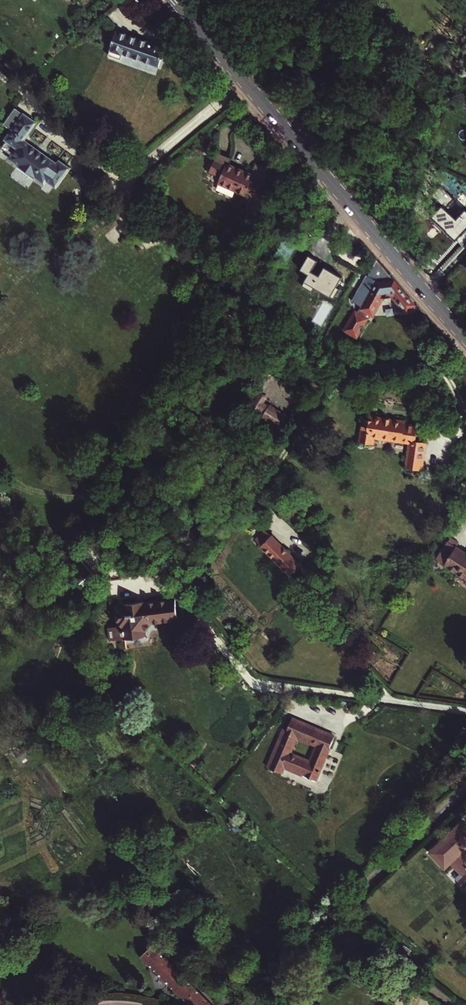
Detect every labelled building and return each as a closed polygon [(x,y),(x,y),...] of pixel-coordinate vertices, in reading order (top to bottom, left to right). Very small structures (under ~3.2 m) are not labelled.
[(158,67),(164,48),(114,33),(107,58),(119,62),(121,56),(158,67)] [(33,122),(20,112),(1,137),(12,146),(4,156),(29,177),(30,176),(39,183),(42,179),(50,186),(65,167),(54,159),(52,162),(44,156),(43,158),(20,138),(33,122)] [(228,160),(216,154),(208,170),(220,175),(217,183),(244,195),(246,191),(257,196),(250,212),(262,217),(270,198),(258,193),(269,169),(256,164),(251,174),(227,163),(228,160)] [(313,215),(308,212),(304,219),(309,222),(313,215)] [(307,226),(300,221),(295,229),(302,233),(307,226)] [(376,284),(365,275),(349,295),(364,308),(373,314),(382,298),(393,296),(404,308),(404,310),(407,311),(408,309),(414,303),(393,279),(376,284)] [(282,367),(278,374),(291,382),(295,375),(282,367)] [(262,394),(255,405),(262,409),(265,404),(268,398),(262,394)] [(270,407),(265,404),(262,409),(267,413),(265,416),(264,419),(284,431),(292,418),(271,406),(270,407)] [(262,409),(255,405),(252,412),(258,415),(260,412),(262,409)] [(407,424),(408,420),(373,415),(372,420),(365,419),(362,440),(375,442),(376,436),(412,441),(408,466),(424,468),(428,440),(418,439),(420,425),(407,424)] [(260,546),(259,548),(287,576),(299,564),(270,536),(269,537),(263,531),(254,540),(260,546)] [(443,563),(455,546),(446,540),(435,557),(443,563)] [(465,578),(465,552),(455,545),(455,546),(443,563),(465,578)] [(176,619),(174,599),(143,602),(143,600),(122,602),(122,604),(114,605),(116,625),(107,626),(108,639),(123,638),(123,636),(144,634),(143,628),(150,622),(176,619)] [(337,734),(295,715),(294,716),(337,735),(337,734)] [(294,716),(288,730),(299,734),(319,744),(312,761),(306,774),(317,779),(331,748),(337,735),(294,716)] [(299,734),(288,730),(285,738),(282,737),(269,765),(284,772),(286,767),(287,766),(306,774),(312,761),(291,752),(299,734)] [(280,737),(268,765),(269,765),(282,737),(280,737)] [(333,748),(331,748),(317,779),(319,780),(333,748)] [(287,766),(286,767),(305,776),(306,774),(287,766)] [(431,853),(443,865),(447,861),(460,874),(465,880),(465,852),(461,847),(465,843),(465,833),(459,826),(431,853)] [(460,874),(455,879),(465,889),(465,888),(465,880),(460,874)] [(142,957),(187,1004),(208,1004),(153,946),(142,957)]
